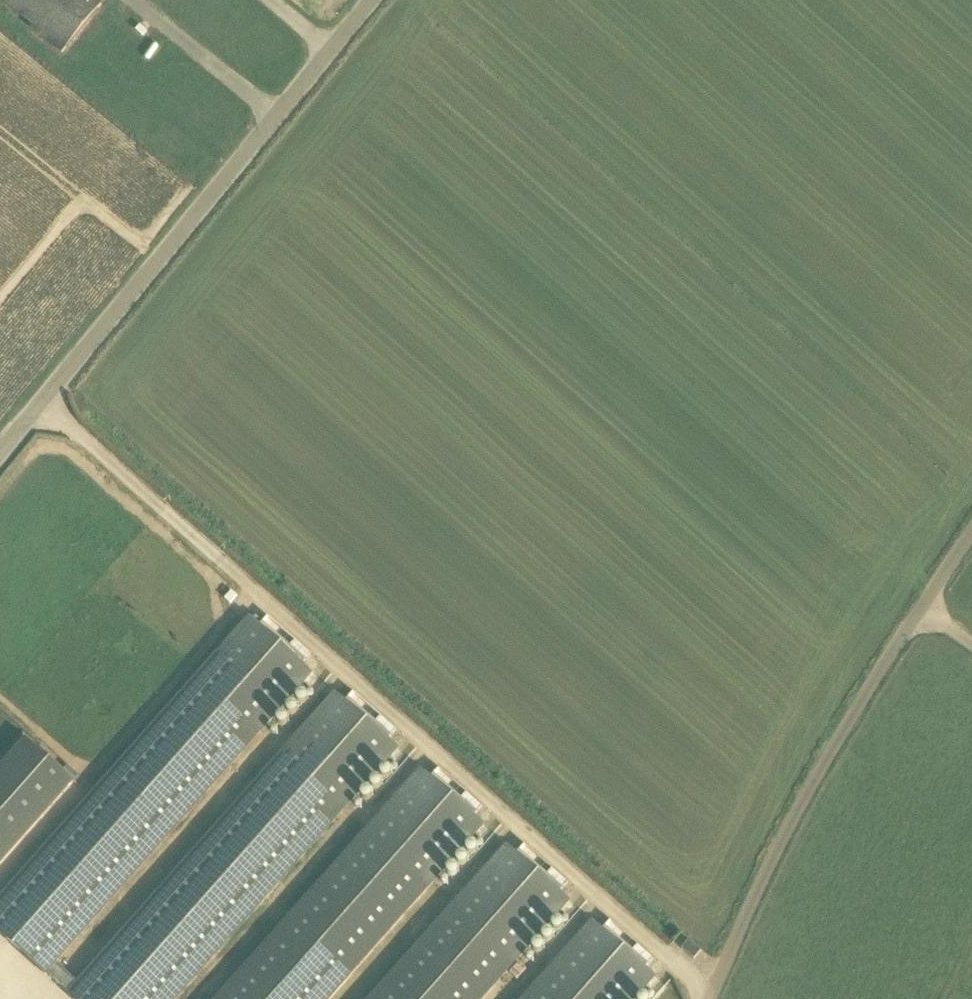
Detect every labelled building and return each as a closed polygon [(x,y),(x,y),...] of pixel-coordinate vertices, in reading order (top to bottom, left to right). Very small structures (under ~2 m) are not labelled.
[(32,23),(30,26),(62,53),(102,5),(96,0),(4,0),(32,23)] [(398,749),(335,692),(78,981),(57,963),(314,674),(303,664),(249,616),(0,897),(0,935),(46,976),(48,974),(68,992),(67,994),(72,998),(177,998),(398,749)] [(74,781),(25,737),(0,766),(0,864),(74,781)] [(220,998),(332,998),(485,826),(423,770),(220,998)] [(571,902),(506,844),(369,998),(485,998),(571,902)] [(657,978),(592,920),(522,998),(638,998),(657,978)] [(682,948),(694,959),(701,951),(689,940),(682,948)]
